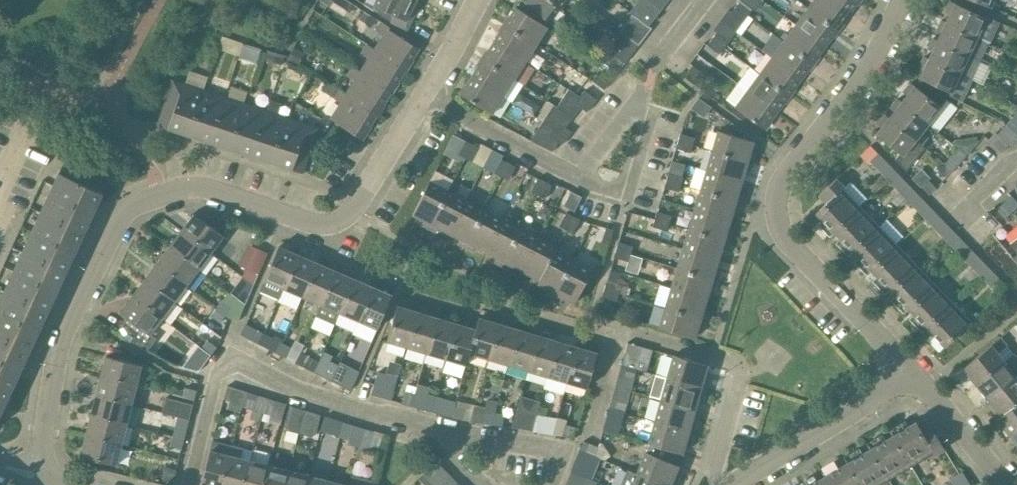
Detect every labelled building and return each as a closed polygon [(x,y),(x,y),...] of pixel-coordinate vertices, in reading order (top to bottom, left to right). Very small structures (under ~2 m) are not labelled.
[(415,0),(376,0),(373,5),(393,15),(390,22),(406,30),(416,9),(412,7),(416,1),(415,0)] [(568,0),(526,0),(524,3),(550,23),(568,0)] [(660,10),(648,0),(638,0),(629,11),(632,13),(648,26),(660,10)] [(660,10),(668,0),(648,0),(660,10)] [(736,5),(748,14),(753,8),(742,0),(740,0),(736,5)] [(833,0),(814,0),(809,7),(839,30),(851,14),(833,0)] [(851,14),(861,0),(833,0),(851,14)] [(951,13),(947,21),(989,42),(999,21),(986,15),(985,17),(951,0),(947,8),(948,12),(951,13)] [(731,11),(743,20),(748,14),(736,5),(731,11)] [(839,30),(809,7),(797,24),(826,46),(839,30)] [(505,26),(535,46),(547,28),(516,8),(505,26)] [(376,19),(365,12),(360,18),(371,26),(376,19)] [(632,13),(619,30),(638,44),(651,28),(648,26),(632,13)] [(989,42),(947,21),(942,19),(938,27),(940,31),(942,32),(938,39),(938,40),(980,60),(989,42)] [(384,36),(376,49),(374,52),(404,72),(419,49),(389,29),(390,28),(382,23),(376,31),(384,36)] [(826,46),(797,24),(784,40),(814,63),(826,46)] [(525,63),(535,46),(505,26),(494,43),(525,63)] [(622,65),(638,44),(619,30),(603,50),(622,65)] [(729,40),(716,31),(712,37),(724,46),(729,40)] [(256,60),(260,47),(223,36),(219,48),(256,60)] [(719,53),(724,46),(712,37),(707,44),(719,53)] [(972,78),(980,60),(938,40),(938,39),(933,37),(929,45),(931,49),(933,50),(929,58),(960,73),(972,78)] [(814,63),(784,40),(772,57),(802,79),(814,63)] [(514,80),(525,63),(494,43),(483,60),(514,80)] [(360,74),(390,94),(404,72),(374,52),(376,49),(368,44),(362,54),(370,59),(361,72),(360,74)] [(951,92),(960,73),(929,58),(924,55),(920,64),(922,68),(924,69),(920,77),(951,92)] [(802,79),(772,57),(760,73),(789,95),(802,79)] [(483,60),(472,77),(503,97),(514,80),(483,60)] [(704,74),(692,65),(687,71),(699,80),(704,74)] [(376,116),(390,94),(360,74),(361,72),(354,67),(348,76),(356,81),(347,94),(346,97),(376,116)] [(609,82),(597,73),(592,79),(604,88),(609,82)] [(789,95),(760,73),(747,89),(777,112),(789,95)] [(491,115),(503,97),(472,77),(461,95),(491,115)] [(158,126),(182,134),(197,88),(173,80),(158,126)] [(928,122),(927,122),(939,132),(958,108),(946,99),(941,106),(910,81),(905,88),(905,92),(907,94),(902,101),(928,122)] [(338,89),(327,82),(322,90),(333,96),(338,89)] [(206,142),(221,96),(197,88),(182,134),(206,142)] [(557,106),(573,116),(581,106),(587,111),(591,105),(580,96),(568,88),(557,106)] [(362,139),(376,116),(346,97),(347,94),(340,89),(334,98),(341,103),(331,119),(362,139)] [(777,112),(747,89),(735,106),(764,129),(777,112)] [(580,96),(591,105),(596,99),(584,90),(580,96)] [(230,150),(245,104),(221,96),(206,142),(230,150)] [(889,117),(923,145),(929,137),(921,131),(927,122),(928,122),(902,101),(897,97),(892,104),(892,109),(893,111),(889,116),(889,117)] [(230,150),(254,158),(269,112),(245,104),(230,150)] [(542,122),(566,138),(571,131),(565,126),(573,116),(557,106),(553,104),(542,122)] [(269,112),(254,158),(278,166),(293,120),(269,112)] [(889,117),(889,116),(884,113),(879,120),(879,124),(882,126),(876,133),(902,154),(897,160),(907,171),(925,147),(923,145),(889,117)] [(1015,119),(1008,126),(1016,134),(1016,121),(1015,119)] [(318,128),(293,120),(278,166),(303,174),(318,128)] [(566,138),(542,122),(531,139),(552,151),(558,141),(562,143),(566,138)] [(712,150),(753,162),(755,155),(749,153),(753,140),(718,130),(712,150)] [(680,133),(678,140),(692,144),(694,137),(680,133)] [(1009,144),(1000,136),(993,143),(1002,152),(1009,144)] [(458,154),(465,157),(472,144),(465,140),(458,154)] [(690,152),(692,144),(678,140),(676,147),(690,152)] [(479,147),(472,144),(465,157),(472,161),(479,147)] [(967,154),(958,146),(951,154),(960,162),(967,154)] [(753,162),(712,150),(706,170),(741,180),(744,169),(750,170),(753,162)] [(888,179),(897,171),(878,152),(870,160),(888,179)] [(501,176),(508,162),(501,158),(494,172),(501,176)] [(515,166),(508,162),(501,176),(508,179),(515,166)] [(64,163),(59,174),(103,194),(107,183),(64,163)] [(741,180),(706,170),(700,189),(741,201),(743,193),(737,192),(741,180)] [(668,171),(666,179),(681,183),(683,176),(668,171)] [(897,171),(888,179),(906,198),(915,190),(897,171)] [(41,213),(84,233),(103,194),(59,174),(41,213)] [(531,191),(537,194),(544,181),(538,177),(531,191)] [(828,230),(831,234),(860,206),(842,187),(844,185),(836,177),(818,194),(826,202),(815,212),(829,226),(828,227),(828,230)] [(679,191),(681,183),(666,179),(664,186),(679,191)] [(936,187),(928,179),(921,185),(929,194),(936,187)] [(544,181),(537,194),(544,198),(551,184),(544,181)] [(428,229),(447,192),(428,182),(412,215),(423,221),(421,225),(428,229)] [(700,189),(695,209),(730,219),(733,208),(739,210),(741,201),(700,189)] [(915,190),(906,198),(925,217),(933,209),(915,190)] [(449,234),(466,201),(447,192),(428,229),(436,233),(438,228),(449,234)] [(1003,202),(1011,210),(1016,204),(1016,202),(1011,195),(1003,202)] [(465,248),(484,210),(466,201),(449,234),(460,240),(457,244),(465,248)] [(1011,210),(1003,202),(996,208),(1004,217),(1011,210)] [(849,253),(878,225),(860,206),(831,234),(838,241),(841,239),(847,245),(845,246),(845,249),(849,253)] [(730,219),(695,209),(689,229),(730,241),(732,233),(726,231),(730,219)] [(933,209),(925,217),(943,236),(952,228),(933,209)] [(485,253),(502,220),(484,210),(465,248),(472,252),(475,247),(485,253)] [(654,218),(669,222),(671,215),(657,210),(654,218)] [(566,229),(573,215),(566,212),(559,225),(566,229)] [(23,252),(66,272),(84,233),(41,213),(23,252)] [(192,214),(180,231),(209,252),(221,236),(192,214)] [(573,215),(566,229),(573,233),(580,219),(573,215)] [(669,222),(654,218),(652,225),(667,230),(669,222)] [(501,267),(521,229),(502,220),(485,253),(496,258),(494,263),(501,267)] [(868,272),(897,245),(878,225),(849,253),(857,261),(859,258),(865,264),(864,265),(864,268),(868,272)] [(613,228),(606,226),(601,241),(609,243),(613,228)] [(952,228),(943,236),(961,256),(970,247),(952,228)] [(539,238),(521,229),(501,267),(509,270),(511,266),(522,271),(539,238)] [(730,241),(689,229),(683,248),(718,258),(721,247),(727,249),(730,241)] [(168,247),(197,269),(209,252),(180,231),(168,247)] [(530,281),(538,285),(555,252),(556,253),(558,248),(539,238),(522,271),(532,277),(530,281)] [(616,248),(630,253),(633,246),(618,241),(616,248)] [(886,291),(915,264),(897,245),(868,272),(875,280),(878,277),(883,283),(882,284),(882,287),(886,291)] [(185,285),(197,269),(168,247),(156,264),(185,285)] [(264,280),(259,291),(278,299),(283,288),(297,255),(278,247),(272,259),(264,280)] [(970,247),(961,256),(980,275),(988,266),(970,247)] [(245,253),(239,265),(247,268),(243,276),(243,277),(253,285),(256,277),(257,274),(267,252),(258,248),(254,257),(245,253)] [(628,261),(630,253),(616,248),(614,256),(628,261)] [(718,258),(683,248),(677,268),(718,280),(720,271),(714,270),(718,258)] [(5,291),(48,311),(66,272),(23,252),(5,291)] [(573,262),(556,253),(555,252),(538,285),(548,291),(546,295),(554,299),(573,262)] [(297,255),(283,288),(302,296),(316,263),(297,255)] [(573,262),(554,299),(561,303),(564,298),(575,304),(592,271),(573,262)] [(302,296),(320,304),(334,271),(316,263),(302,296)] [(144,280),(173,301),(185,285),(156,264),(144,280)] [(905,310),(933,283),(915,264),(886,291),(893,298),(895,295),(901,301),(900,302),(900,305),(905,310)] [(988,266),(980,275),(998,294),(1007,285),(988,266)] [(677,268),(672,287),(706,298),(710,286),(715,287),(718,280),(677,268)] [(320,304),(316,315),(334,323),(339,312),(353,279),(334,271),(320,304)] [(237,285),(236,287),(242,291),(237,298),(245,304),(253,285),(243,277),(237,285)] [(353,279),(339,312),(358,320),(372,287),(353,279)] [(161,318),(173,301),(144,280),(132,296),(161,318)] [(606,280),(604,287),(619,292),(628,295),(630,289),(621,285),(606,280)] [(923,329),(952,302),(933,283),(905,310),(911,317),(914,314),(919,320),(918,321),(918,324),(923,329)] [(359,321),(354,331),(372,339),(391,295),(372,287),(358,320),(359,321)] [(619,292),(604,287),(602,295),(616,299),(619,292)] [(706,298),(672,287),(666,307),(706,319),(709,310),(703,309),(706,298)] [(30,351),(48,311),(5,291),(0,302),(0,337),(30,351)] [(156,338),(149,334),(161,318),(132,296),(120,313),(128,319),(118,333),(148,350),(156,338)] [(222,298),(216,307),(226,315),(232,306),(224,299),(222,298)] [(970,321),(952,302),(923,329),(930,336),(932,334),(939,340),(938,341),(938,344),(942,349),(970,321)] [(407,346),(417,311),(397,305),(386,340),(407,346)] [(225,315),(215,307),(210,315),(220,322),(225,315)] [(706,319),(666,307),(660,327),(695,337),(698,325),(704,327),(706,319)] [(407,346),(426,352),(437,317),(417,311),(407,346)] [(446,358),(456,322),(437,317),(426,352),(446,358)] [(469,353),(488,358),(498,323),(478,317),(475,328),(476,328),(469,353)] [(446,358),(442,372),(462,378),(466,364),(469,353),(476,328),(475,328),(456,322),(446,358)] [(508,364),(518,329),(498,323),(488,358),(508,364)] [(254,329),(245,325),(240,335),(249,339),(254,329)] [(527,370),(538,335),(518,329),(508,364),(527,370)] [(547,376),(557,340),(538,335),(527,370),(547,376)] [(0,337),(0,384),(12,390),(30,351),(0,337)] [(963,367),(976,383),(1013,352),(1001,337),(992,345),(991,344),(963,367)] [(207,338),(201,347),(211,354),(217,346),(207,338)] [(277,353),(282,343),(273,339),(268,349),(277,353)] [(566,381),(577,346),(557,340),(547,376),(566,381)] [(282,343),(277,353),(286,358),(291,348),(282,343)] [(577,346),(566,381),(586,387),(597,352),(577,346)] [(976,383),(989,398),(1016,375),(1012,369),(1016,365),(1016,357),(1013,352),(976,383)] [(666,377),(705,387),(709,372),(704,370),(706,363),(673,354),(666,377)] [(627,355),(625,365),(637,368),(639,358),(627,355)] [(106,356),(101,377),(137,385),(142,365),(106,356)] [(305,367),(313,372),(319,362),(310,357),(305,367)] [(327,366),(319,362),(313,372),(322,376),(327,366)] [(634,378),(637,368),(625,365),(622,374),(634,378)] [(399,378),(378,371),(375,384),(372,394),(381,397),(382,396),(392,400),(399,378)] [(705,387),(666,377),(656,374),(650,396),(660,399),(694,408),(695,402),(700,403),(705,387)] [(1016,375),(989,398),(1002,414),(1016,402),(1016,376),(1016,375)] [(355,380),(346,376),(341,386),(350,390),(355,380)] [(97,397),(132,405),(137,385),(101,377),(97,397)] [(0,384),(0,416),(12,390),(0,384)] [(227,385),(223,398),(229,400),(227,407),(240,412),(242,406),(247,391),(227,385)] [(182,397),(194,400),(196,389),(185,386),(182,397)] [(411,406),(415,395),(405,393),(402,403),(411,406)] [(253,409),(249,419),(259,422),(262,412),(267,397),(257,394),(253,409)] [(424,398),(415,395),(411,406),(421,409),(424,398)] [(97,397),(92,416),(127,425),(132,405),(97,397)] [(264,412),(262,420),(269,423),(269,421),(276,400),(267,397),(262,412),(264,412)] [(193,404),(166,398),(163,412),(189,419),(193,404)] [(613,409),(624,412),(627,402),(615,399),(613,409)] [(660,399),(654,421),(693,432),(697,416),(692,415),(694,408),(660,399)] [(1010,434),(1016,429),(1016,402),(1002,414),(997,418),(1010,434)] [(443,416),(453,418),(455,407),(445,405),(443,416)] [(455,407),(453,418),(463,419),(465,409),(455,407)] [(288,430),(300,433),(305,412),(295,409),(290,408),(285,426),(288,430)] [(622,421),(624,412),(613,409),(610,418),(622,421)] [(314,415),(305,412),(300,433),(312,436),(316,433),(321,417),(314,415)] [(493,424),(495,413),(485,412),(483,423),(493,424)] [(495,413),(493,424),(503,426),(504,415),(495,413)] [(127,425),(92,416),(87,436),(122,445),(127,425)] [(914,417),(891,431),(911,466),(934,453),(935,455),(945,449),(932,428),(923,433),(914,417)] [(533,430),(535,419),(525,418),(524,429),(533,430)] [(334,419),(331,432),(341,435),(344,423),(334,419)] [(545,421),(535,419),(533,430),(543,432),(545,421)] [(689,447),(693,432),(654,421),(648,443),(678,452),(682,453),(683,446),(689,447)] [(344,423),(341,435),(350,438),(354,425),(344,423)] [(576,427),(566,424),(563,435),(573,438),(576,427)] [(175,426),(172,436),(184,439),(187,429),(175,426)] [(374,431),(368,450),(378,453),(380,448),(384,433),(374,430),(374,431)] [(889,480),(911,466),(891,431),(868,445),(889,480)] [(117,465),(122,445),(87,436),(82,457),(117,465)] [(184,439),(172,436),(170,445),(182,448),(184,439)] [(234,446),(214,441),(202,484),(224,484),(234,446)] [(583,450),(595,455),(598,446),(587,441),(583,450)] [(636,473),(665,484),(670,484),(672,480),(677,482),(683,467),(674,463),(678,452),(648,443),(645,451),(636,473)] [(889,480),(868,445),(845,458),(861,484),(880,484),(889,480)] [(224,484),(245,484),(251,460),(241,458),(244,448),(234,446),(224,484)] [(245,484),(266,484),(271,466),(269,465),(272,454),(254,449),(252,461),(251,460),(245,484)] [(595,455),(583,450),(579,460),(591,464),(595,455)] [(823,472),(830,484),(861,484),(845,458),(823,472)] [(423,473),(429,479),(431,481),(434,484),(440,484),(450,475),(450,474),(443,467),(436,460),(423,473)] [(176,469),(165,466),(163,475),(174,478),(176,469)] [(266,484),(287,484),(291,471),(271,466),(266,484)] [(621,484),(665,484),(636,473),(628,469),(626,475),(621,484)] [(287,484),(308,484),(310,476),(291,471),(287,484)] [(970,484),(962,471),(949,479),(952,484),(970,484)] [(575,472),(571,481),(580,484),(583,484),(586,476),(575,472)] [(823,472),(801,484),(830,484),(823,472)] [(373,481),(352,475),(349,484),(372,484),(373,481)] [(308,484),(329,484),(330,481),(310,476),(308,484)]
